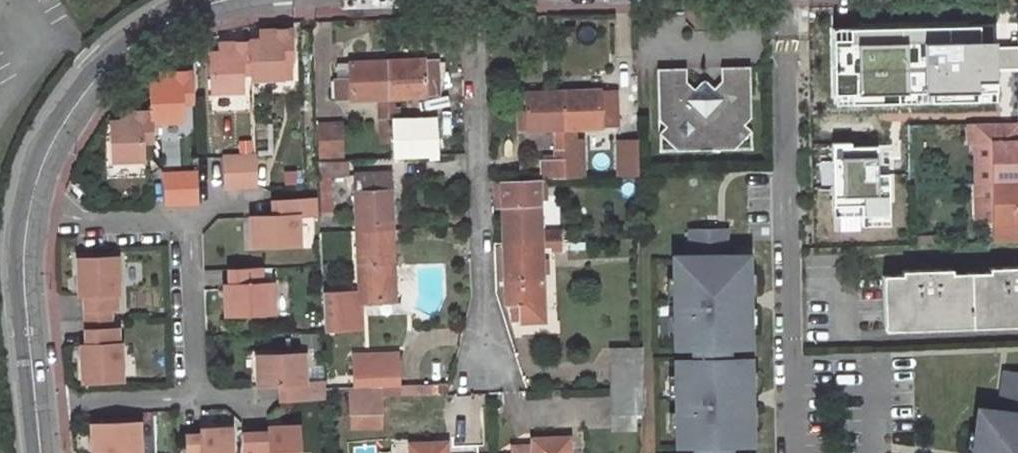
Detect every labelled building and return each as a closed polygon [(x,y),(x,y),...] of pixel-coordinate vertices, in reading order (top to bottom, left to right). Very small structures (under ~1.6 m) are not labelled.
[(1006,77),(1005,32),(849,35),(849,45),(838,45),(838,73),(851,73),(851,71),(860,71),(860,78),(889,78),(889,71),(967,69),(980,69),(981,77),(1006,77)] [(243,44),(243,45),(245,74),(245,82),(276,80),(275,63),(285,62),(284,33),(253,35),(253,43),(243,44)] [(245,74),(243,45),(212,47),(213,56),(203,56),(205,94),(236,93),(235,75),(245,74)] [(424,91),(423,57),(383,58),(384,95),(425,95),(424,91)] [(423,57),(424,91),(440,90),(439,58),(423,57)] [(383,58),(347,59),(348,96),(378,96),(379,104),(375,104),(376,144),(386,143),(384,95),(383,58)] [(347,59),(333,59),(334,97),(348,96),(347,59)] [(745,124),(752,118),(751,65),(721,66),(722,80),(713,89),(704,80),(696,89),(688,82),(688,67),(659,68),(660,120),(666,126),(660,134),(679,152),(735,151),(752,133),(745,124)] [(967,69),(967,78),(981,77),(980,69),(967,69)] [(933,93),(932,74),(910,74),(911,94),(933,93)] [(154,85),(144,85),(145,114),(145,123),(176,122),(175,104),(185,104),(184,75),(153,76),(154,85)] [(1006,91),(1006,77),(981,77),(981,91),(1006,91)] [(600,84),(559,85),(525,86),(526,125),(555,124),(556,149),(540,150),(541,174),(584,173),(582,134),(575,134),(575,124),(602,123),(602,119),(600,86),(600,84)] [(600,86),(602,119),(618,119),(618,86),(600,86)] [(882,99),(841,99),(842,145),(882,145),(882,99)] [(115,124),(105,124),(105,129),(106,161),(137,160),(136,143),(146,142),(145,123),(145,114),(114,115),(115,124)] [(387,115),(388,158),(436,158),(435,115),(387,115)] [(336,152),(334,119),(311,120),(312,153),(336,152)] [(1017,141),(1017,122),(968,123),(968,142),(974,142),(975,183),(973,183),(974,222),(993,222),(994,242),(1017,241),(1017,141)] [(634,171),(633,136),(609,137),(610,172),(634,171)] [(248,155),(217,156),(218,186),(249,185),(248,155)] [(339,158),(313,159),(313,173),(325,173),(340,172),(339,158)] [(351,172),(353,229),(390,228),(388,179),(387,171),(351,172)] [(189,172),(158,174),(159,204),(190,202),(189,172)] [(326,212),(325,173),(313,173),(314,212),(326,212)] [(538,237),(537,174),(499,176),(501,238),(538,237)] [(912,177),(815,179),(815,222),(913,220),(912,177)] [(292,214),(312,214),(311,198),(277,199),(277,214),(244,216),(245,246),(293,244),(292,214)] [(299,218),(298,245),(311,245),(311,218),(299,218)] [(689,227),(689,248),(672,249),(676,345),(693,345),(693,352),(675,353),(677,445),(695,443),(695,452),(678,452),(758,452),(737,451),(736,444),(759,444),(757,354),(737,352),(736,347),(757,346),(755,249),(731,249),(732,226),(689,227)] [(355,289),(315,291),(317,331),(357,329),(356,300),(393,298),(390,228),(353,229),(355,289)] [(516,299),(540,299),(538,244),(547,244),(547,248),(559,247),(558,236),(538,237),(501,238),(502,280),(506,280),(517,280),(516,299)] [(79,295),(80,310),(106,309),(112,309),(111,294),(114,294),(112,257),(73,258),(74,295),(79,295)] [(255,268),(223,269),(223,284),(219,284),(220,315),(267,313),(266,282),(255,283),(255,268)] [(889,279),(890,333),(1017,328),(1017,273),(889,279)] [(506,280),(506,299),(516,299),(517,280),(506,280)] [(80,310),(80,320),(106,319),(106,309),(80,310)] [(80,320),(80,330),(106,329),(106,319),(80,320)] [(106,329),(80,330),(81,345),(76,345),(77,382),(117,381),(115,343),(113,344),(113,329),(106,329)] [(611,347),(612,415),(645,414),(643,346),(611,347)] [(376,407),(375,380),(392,380),(391,363),(389,363),(388,349),(377,349),(377,352),(377,364),(365,364),(349,364),(350,381),(342,381),(343,408),(376,407)] [(377,364),(377,352),(365,352),(365,364),(377,364)] [(320,397),(319,381),(299,382),(298,353),(250,355),(252,385),(275,384),(275,399),(320,397)] [(999,369),(996,405),(971,403),(965,452),(1017,452),(1017,370),(999,369)] [(87,423),(88,452),(121,452),(120,452),(136,452),(134,422),(87,423)] [(264,439),(249,439),(250,452),(295,452),(295,432),(264,434),(264,439)] [(181,440),(182,452),(228,452),(227,433),(196,434),(197,439),(181,440)] [(573,434),(531,434),(532,442),(509,442),(510,452),(573,452),(573,434)] [(408,440),(408,452),(450,452),(449,439),(408,440)]
